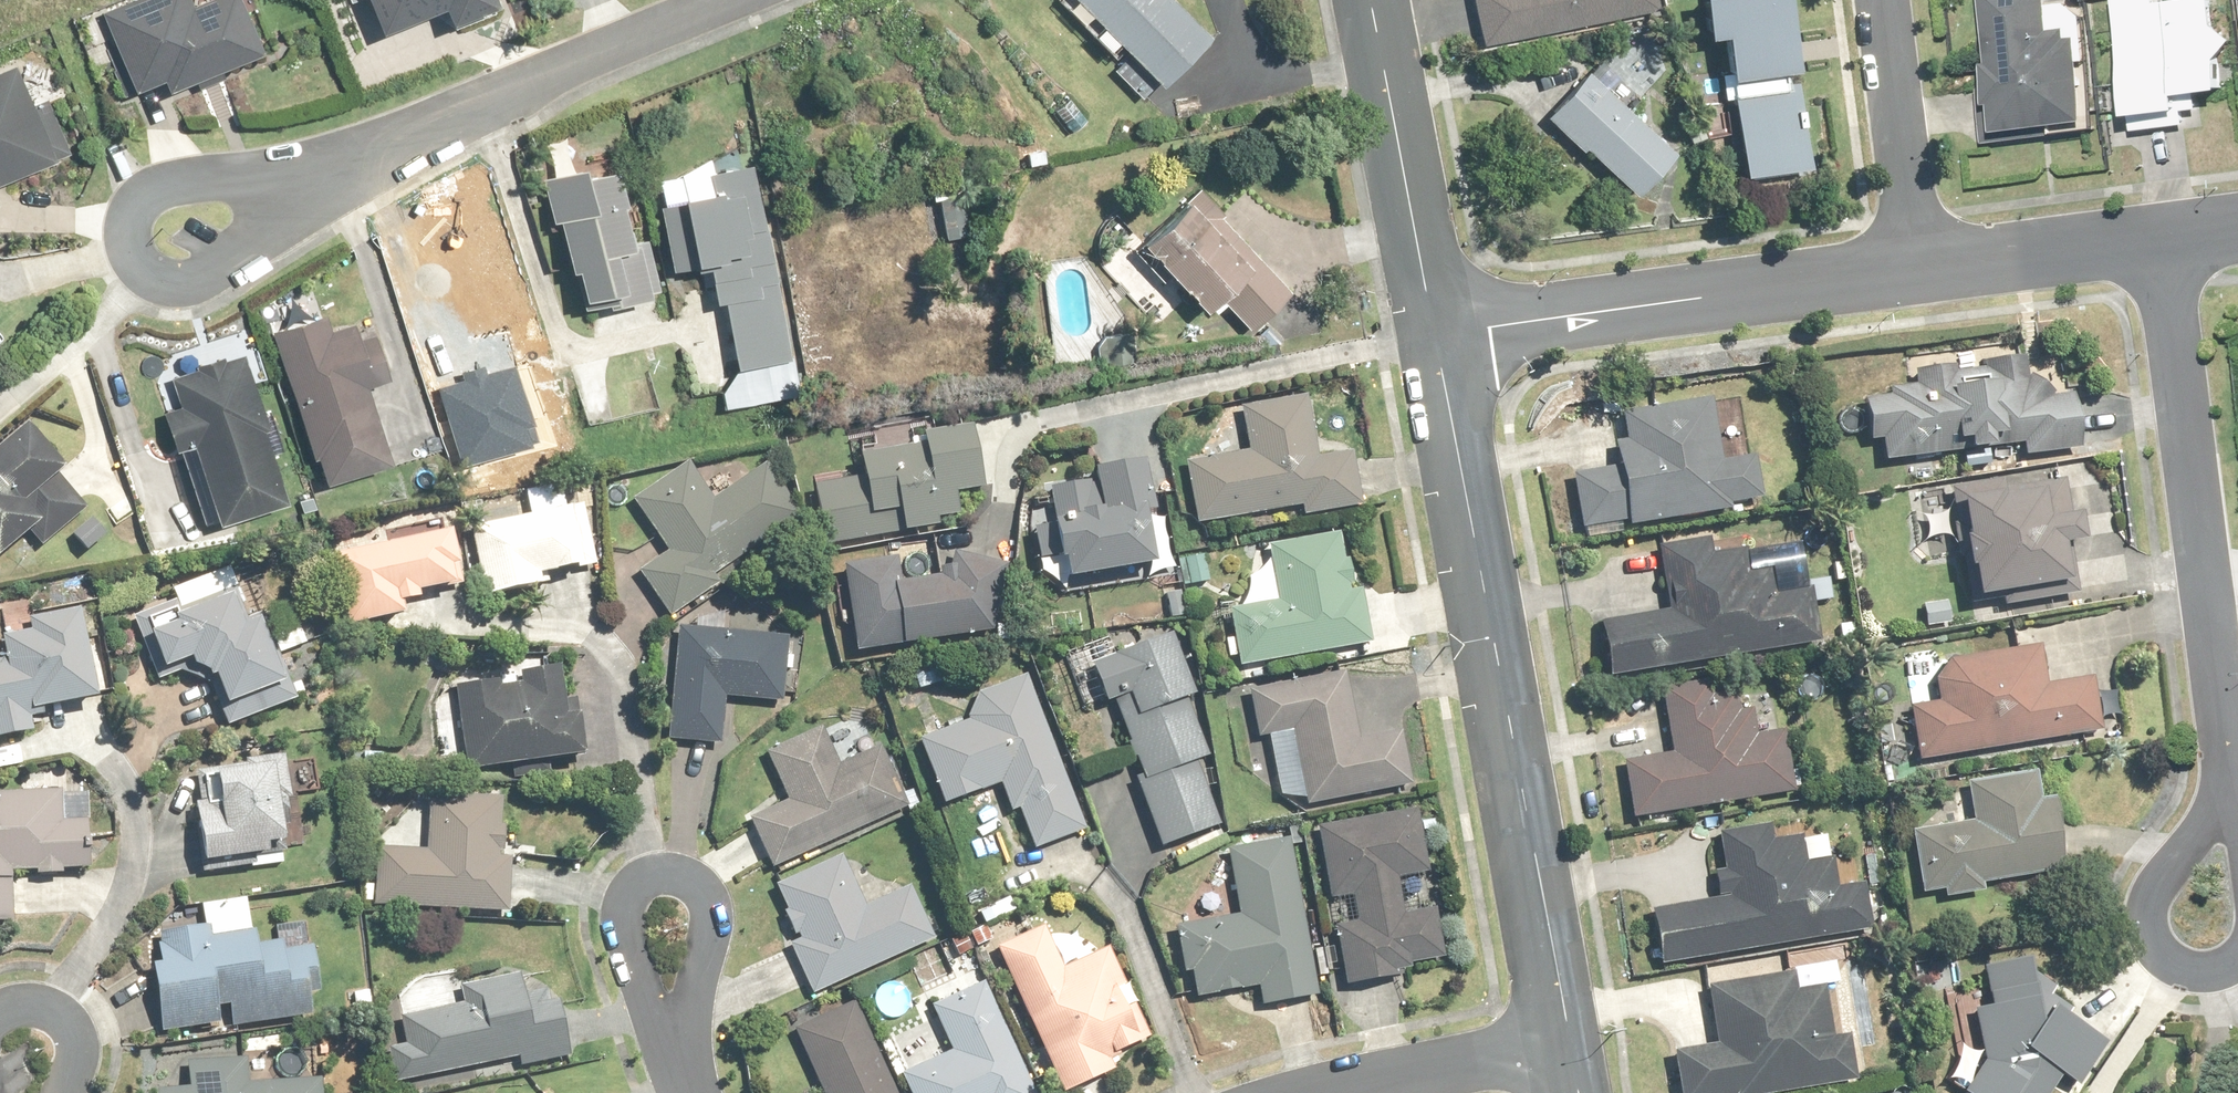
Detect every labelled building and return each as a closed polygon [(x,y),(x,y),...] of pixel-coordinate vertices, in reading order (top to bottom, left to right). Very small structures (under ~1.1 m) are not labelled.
[(194,9),(190,0),(135,0),(87,21),(98,48),(119,39),(142,93),(168,82),(174,96),(266,57),(242,0),(215,0),(194,9)] [(451,6),(459,23),(502,5),(500,0),(374,0),(388,33),(451,6)] [(1088,40),(1078,50),(1099,71),(1109,61),(1148,99),(1196,51),(1144,0),(1058,0),(1053,5),(1088,40)] [(1488,44),(1662,10),(1660,0),(1479,0),(1488,44)] [(1797,83),(1787,0),(1768,0),(1762,1),(1762,0),(1707,0),(1708,7),(1703,7),(1708,49),(1726,46),(1731,84),(1720,86),(1723,112),(1734,111),(1742,185),(1807,178),(1801,119),(1796,120),(1792,84),(1797,83)] [(2056,128),(2057,138),(2097,132),(2084,40),(2075,42),(2073,31),(2058,33),(2053,0),(1989,0),(1994,35),(1982,37),(1987,71),(1993,70),(1999,110),(2005,109),(2009,135),(2056,128)] [(2165,0),(2125,0),(2143,119),(2189,112),(2187,98),(2234,91),(2220,0),(2217,0),(2166,8),(2165,0)] [(1680,158),(1632,110),(1670,71),(1633,34),(1552,117),(1587,152),(1590,148),(1641,198),(1680,158)] [(72,154),(51,102),(37,107),(20,66),(0,74),(0,184),(72,154)] [(727,381),(725,372),(795,358),(757,164),(686,177),(691,203),(663,208),(676,275),(713,267),(717,287),(684,294),(702,386),(727,381)] [(577,272),(583,271),(593,310),(652,295),(621,171),(590,179),(588,171),(546,182),(557,224),(565,222),(577,272)] [(1215,315),(1229,303),(1252,328),(1291,292),(1203,195),(1149,243),(1215,315)] [(1182,298),(1130,244),(1104,270),(1156,323),(1182,298)] [(396,463),(370,389),(393,381),(376,334),(363,339),(358,325),(335,333),(329,316),(274,335),(329,487),(396,463)] [(182,454),(186,453),(209,524),(222,519),(223,523),(292,500),(244,358),(228,363),(227,358),(199,367),(201,372),(176,381),(184,406),(168,412),(182,454)] [(1966,373),(1965,366),(1918,371),(1920,385),(1896,388),(1898,397),(1870,400),(1875,444),(1887,443),(1889,464),(2027,447),(2029,459),(2086,453),(2080,396),(2056,399),(2054,378),(2034,380),(2031,358),(1991,363),(1992,370),(1966,373)] [(1365,509),(1356,454),(1320,460),(1309,397),(1245,408),(1253,453),(1191,464),(1201,524),(1307,506),(1309,519),(1365,509)] [(1604,471),(1576,476),(1586,536),(1749,508),(1748,503),(1765,500),(1757,455),(1725,461),(1714,399),(1623,415),(1628,442),(1600,446),(1604,471)] [(862,457),(866,477),(817,487),(829,548),(908,532),(963,521),(958,495),(987,489),(974,427),(925,437),(927,444),(862,457)] [(33,537),(44,550),(88,512),(60,480),(69,472),(30,428),(0,454),(0,560),(3,563),(33,537)] [(1158,567),(1149,515),(1159,514),(1150,460),(1098,469),(1100,482),(1053,490),(1059,524),(1038,528),(1048,587),(1158,567)] [(756,534),(764,545),(803,516),(764,465),(715,502),(688,465),(637,503),(673,552),(644,573),(675,616),(717,584),(707,571),(756,534)] [(1970,508),(1975,538),(1969,539),(1973,570),(1979,569),(1983,600),(2080,586),(2075,546),(2090,544),(2086,514),(2070,516),(2066,482),(2039,486),(2037,474),(1957,485),(1961,509),(1970,508)] [(489,599),(544,589),(542,577),(597,567),(585,507),(571,510),(567,486),(529,493),(533,517),(475,528),(489,599)] [(456,534),(433,538),(431,527),(358,540),(360,549),(338,553),(349,610),(352,628),(404,618),(425,614),(421,596),(466,588),(456,534)] [(1234,613),(1238,640),(1228,641),(1231,658),(1241,656),(1244,669),(1372,647),(1363,591),(1354,592),(1345,534),(1270,547),(1273,564),(1251,579),(1244,611),(1234,613)] [(1813,589),(1779,595),(1774,567),(1752,571),(1749,550),(1714,556),(1711,538),(1661,547),(1672,613),(1605,625),(1614,679),(1822,643),(1813,589)] [(998,604),(1001,581),(990,559),(959,556),(940,576),(905,583),(901,557),(844,568),(860,657),(973,636),(998,604)] [(1208,556),(1184,560),(1189,588),(1213,585),(1208,556)] [(194,663),(197,672),(207,669),(213,685),(221,682),(231,710),(222,713),(227,727),(295,703),(264,615),(249,620),(232,570),(179,589),(183,602),(148,614),(169,672),(194,663)] [(35,738),(31,717),(102,704),(85,610),(34,619),(32,611),(3,616),(10,658),(0,659),(0,744),(35,738)] [(727,746),(729,698),(783,700),(785,653),(743,652),(744,634),(678,632),(675,744),(727,746)] [(1112,709),(1095,715),(1109,754),(1135,745),(1148,781),(1139,785),(1163,848),(1222,826),(1198,763),(1209,759),(1188,702),(1200,697),(1177,635),(1117,657),(1109,635),(1066,650),(1075,675),(1096,667),(1112,709)] [(2045,649),(1955,661),(1939,679),(1942,702),(1914,706),(1921,758),(2106,732),(2099,683),(2051,689),(2045,649)] [(942,658),(914,668),(923,692),(951,682),(942,658)] [(569,702),(565,669),(524,675),(525,684),(505,687),(504,682),(461,688),(474,771),(589,754),(581,700),(569,702)] [(1361,742),(1350,673),(1252,689),(1260,740),(1275,737),(1287,811),(1414,790),(1405,735),(1361,742)] [(1014,814),(1022,811),(1038,852),(1093,830),(1030,676),(981,695),(969,724),(921,744),(947,806),(1002,784),(1014,814)] [(1787,735),(1763,739),(1759,714),(1745,716),(1741,695),(1714,699),(1711,684),(1662,692),(1672,754),(1629,761),(1638,818),(1796,792),(1787,735)] [(882,750),(842,769),(823,728),(770,753),(793,803),(754,821),(776,870),(909,808),(882,750)] [(287,865),(280,795),(294,793),(291,760),(258,764),(258,772),(207,778),(211,808),(202,810),(208,865),(248,861),(249,869),(287,865)] [(1927,894),(1948,890),(1950,900),(1986,894),(1984,884),(2068,870),(2056,801),(2043,803),(2038,772),(1971,784),(1978,824),(1917,834),(1927,894)] [(41,872),(41,876),(64,876),(64,870),(91,869),(90,819),(63,820),(62,793),(0,795),(0,926),(16,926),(15,873),(41,872)] [(380,847),(378,886),(363,885),(362,901),(377,902),(377,906),(511,913),(514,855),(505,854),(506,829),(503,829),(505,799),(433,794),(429,850),(380,847)] [(1335,900),(1353,898),(1358,925),(1340,928),(1349,986),(1413,976),(1412,967),(1446,961),(1438,910),(1412,914),(1406,877),(1432,873),(1422,813),(1324,829),(1335,900)] [(1873,933),(1865,885),(1840,889),(1835,859),(1809,863),(1805,834),(1774,839),(1772,827),(1723,835),(1729,870),(1717,872),(1721,901),(1656,912),(1665,966),(1873,933)] [(1198,1000),(1260,989),(1264,1009),(1321,998),(1291,841),(1231,852),(1243,918),(1179,930),(1188,975),(1193,974),(1198,1000)] [(789,909),(786,910),(800,942),(794,945),(815,994),(938,941),(915,888),(869,908),(847,857),(779,886),(789,909)] [(189,933),(163,935),(166,966),(158,967),(163,1030),(313,1019),(310,986),(321,985),(319,949),(308,950),(306,926),(279,928),(280,946),(261,947),(260,933),(254,934),(251,899),(207,903),(209,927),(189,929),(189,933)] [(1066,970),(1048,930),(1001,951),(1065,1092),(1075,1092),(1114,1076),(1107,1062),(1153,1041),(1112,949),(1066,970)] [(2070,1020),(2076,1011),(2056,998),(2061,991),(2042,979),(2035,962),(1987,970),(1995,1009),(1979,1013),(1988,1061),(1967,1092),(2053,1092),(2056,1089),(2062,1092),(2077,1092),(2108,1044),(2070,1020)] [(1861,1082),(1850,1022),(1834,1025),(1828,986),(1799,991),(1796,974),(1711,988),(1721,1045),(1677,1052),(1685,1092),(1796,1092),(1861,1082)] [(560,1003),(531,1010),(524,977),(464,990),(467,1004),(404,1017),(409,1045),(390,1049),(397,1081),(521,1055),(523,1066),(571,1056),(560,1003)] [(985,985),(936,1008),(956,1050),(903,1075),(912,1092),(1037,1092),(985,985)] [(857,1002),(797,1029),(826,1092),(898,1092),(857,1002)] [(324,1080),(248,1082),(248,1061),(191,1062),(192,1092),(169,1092),(325,1092),(324,1080)]
